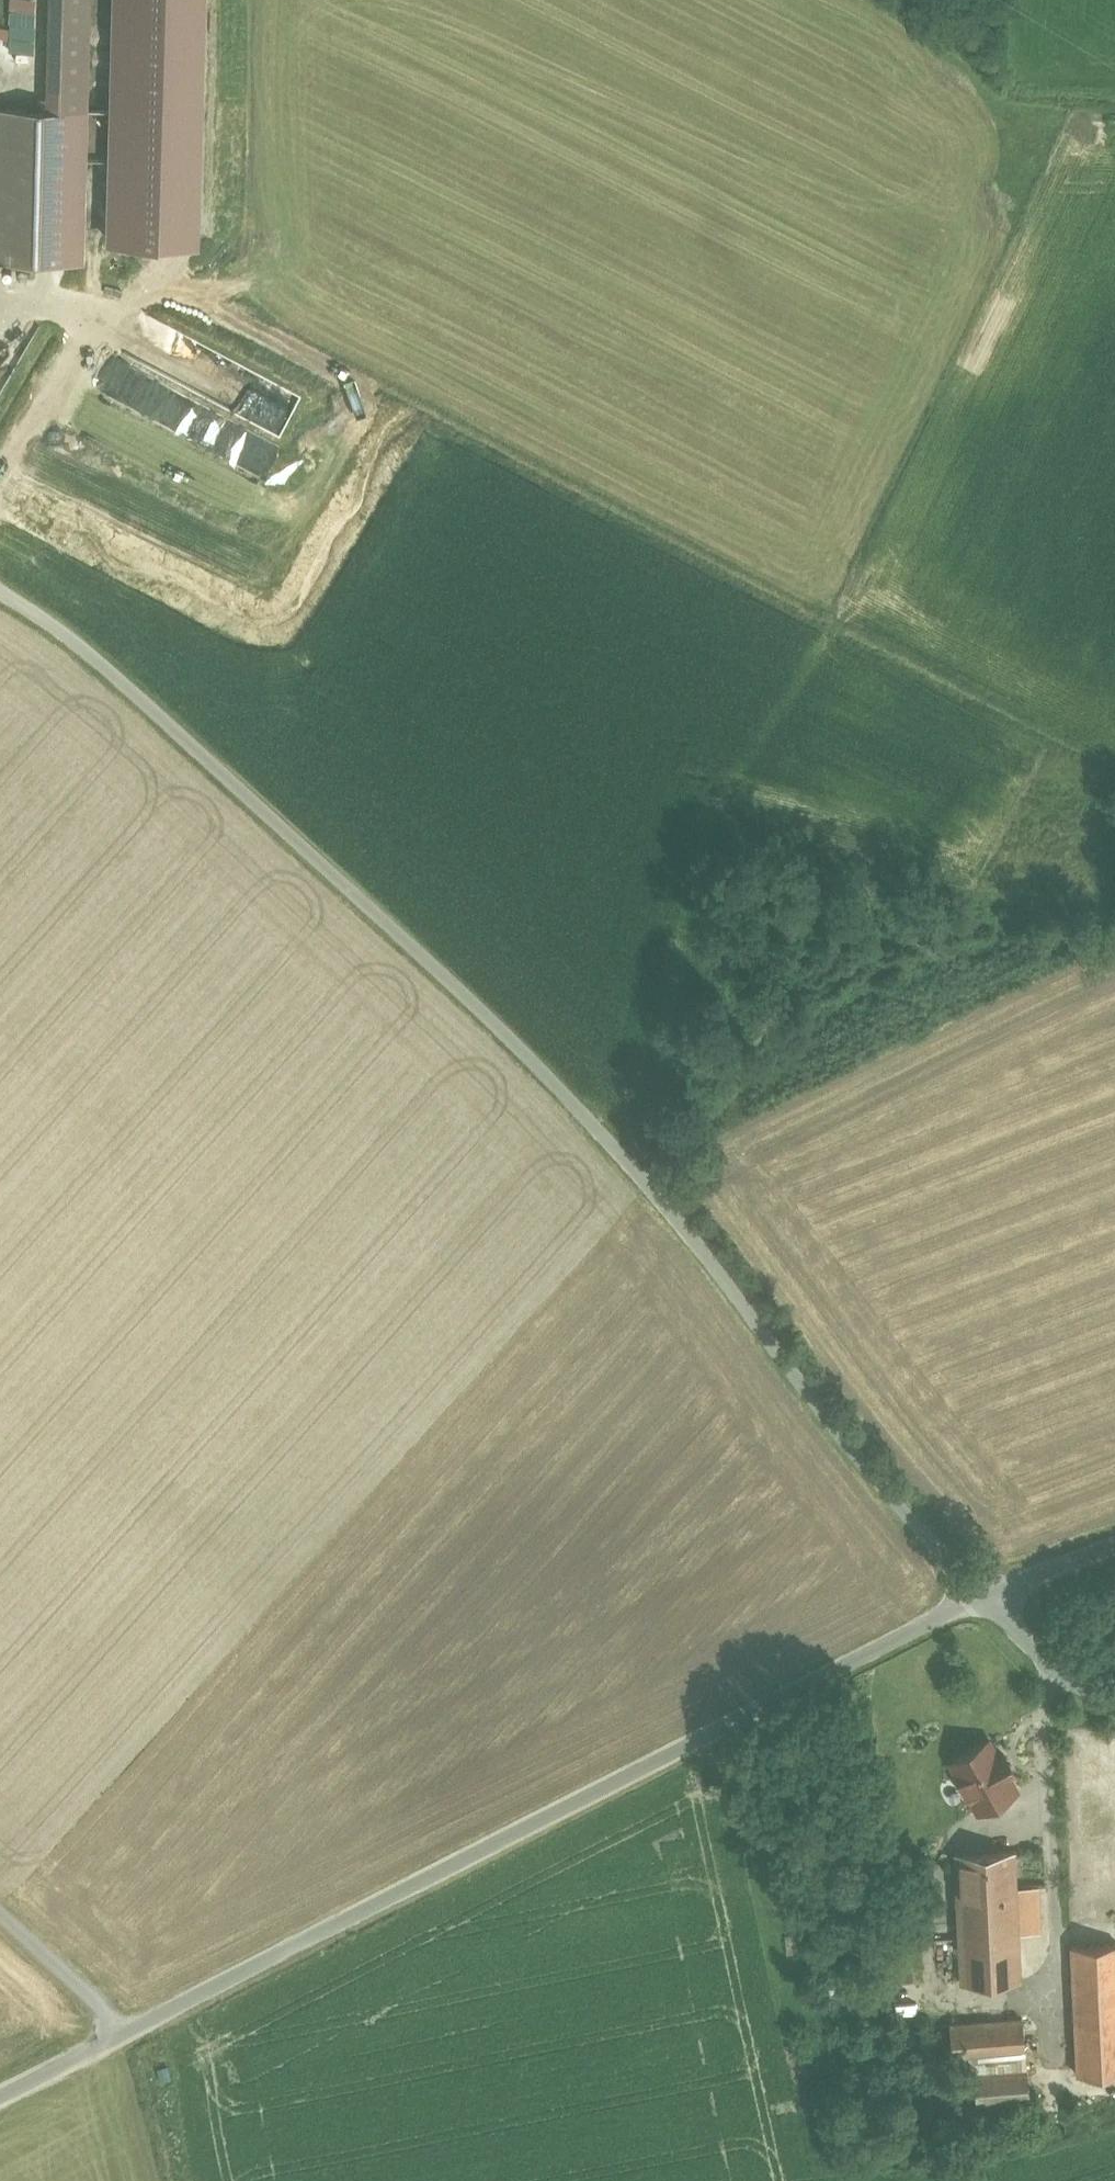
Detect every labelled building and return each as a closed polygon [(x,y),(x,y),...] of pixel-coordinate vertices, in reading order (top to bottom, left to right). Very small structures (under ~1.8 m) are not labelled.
[(0,108),(0,259),(83,261),(87,110),(0,108)] [(989,1740),(952,1761),(959,1774),(958,1775),(959,1777),(960,1776),(970,1794),(969,1795),(970,1797),(971,1796),(979,1810),(1016,1789),(1008,1775),(1014,1771),(1002,1751),(997,1754),(989,1740)] [(1015,1851),(955,1853),(955,1855),(956,1855),(961,1982),(1021,1979),(1015,1852),(1016,1852),(1015,1851)] [(1072,1946),(1078,2074),(1114,2072),(1114,1944),(1072,1946)] [(1023,2018),(952,2024),(954,2057),(1025,2051),(1023,2018)] [(1028,2066),(973,2068),(974,2107),(1030,2105),(1028,2066)]
